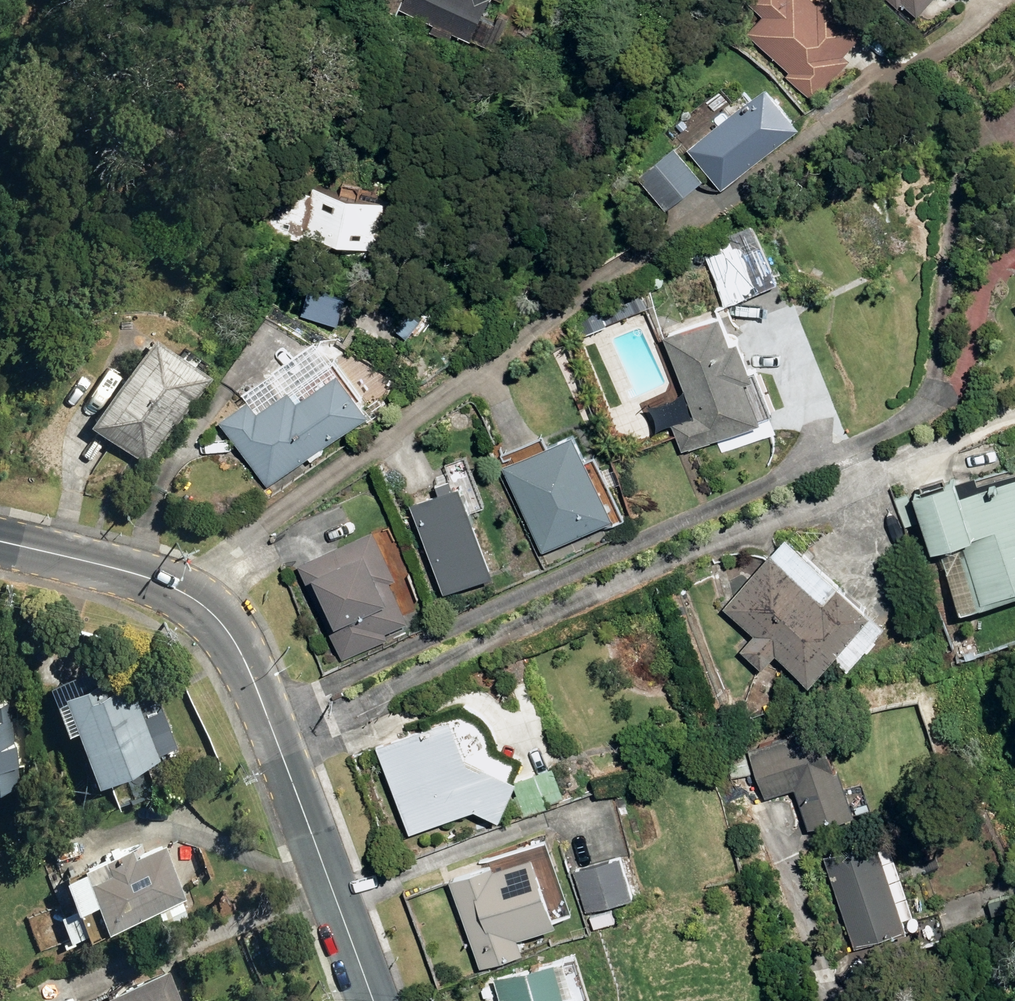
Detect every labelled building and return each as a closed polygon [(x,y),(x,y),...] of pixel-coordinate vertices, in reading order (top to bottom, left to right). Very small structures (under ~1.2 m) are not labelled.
[(492,48),(507,17),(499,13),(494,23),(478,15),(485,0),(400,0),(398,4),(434,21),(429,30),(447,38),(451,30),(466,38),(467,36),(492,48)] [(813,100),(853,56),(851,54),(874,29),(843,0),(751,0),(765,13),(748,32),(791,71),(786,75),(813,100)] [(893,7),(897,2),(913,17),(929,0),(885,0),(893,7)] [(683,150),(717,190),(792,127),(759,87),(683,150)] [(696,182),(669,148),(634,178),(662,211),(696,182)] [(265,231),(375,247),(382,200),(272,183),(265,231)] [(696,246),(721,307),(771,286),(746,226),(696,246)] [(296,316),(332,326),(339,303),(303,292),(296,316)] [(646,308),(639,294),(605,310),(610,323),(646,308)] [(392,328),(403,338),(418,321),(407,312),(392,328)] [(713,317),(659,337),(689,416),(667,424),(678,453),(753,425),(752,422),(767,416),(750,373),(743,376),(731,341),(723,344),(713,317)] [(80,424),(138,464),(198,377),(140,337),(80,424)] [(215,421),(263,487),(303,458),(305,461),(317,453),(315,449),(360,417),(330,374),(291,403),(282,391),(252,413),(242,400),(215,421)] [(651,423),(636,431),(642,443),(658,436),(651,423)] [(497,467),(537,553),(606,521),(566,436),(497,467)] [(976,602),(1014,589),(1014,492),(1011,479),(951,499),(946,485),(907,498),(925,553),(956,542),(976,602)] [(414,500),(447,589),(499,570),(467,481),(414,500)] [(298,568),(339,655),(382,636),(378,629),(400,619),(382,581),(389,578),(369,535),(298,568)] [(770,654),(803,684),(827,656),(845,671),(880,630),(778,540),(721,609),(752,637),(738,652),(758,669),(770,654)] [(72,687),(106,775),(164,753),(134,677),(115,684),(110,672),(72,687)] [(671,684),(676,693),(686,688),(681,678),(671,684)] [(24,774),(13,694),(0,696),(0,777),(24,774)] [(731,701),(737,714),(749,708),(744,695),(731,701)] [(370,747),(404,836),(468,812),(492,823),(509,785),(476,769),(474,771),(460,765),(442,721),(370,747)] [(790,791),(804,832),(848,817),(832,772),(829,773),(815,728),(744,752),(760,800),(790,791)] [(725,759),(730,776),(747,770),(741,753),(725,759)] [(945,800),(930,805),(934,818),(949,812),(945,800)] [(97,873),(116,921),(189,892),(168,840),(140,851),(136,842),(112,852),(117,864),(97,873)] [(820,859),(850,948),(900,931),(870,843),(820,859)] [(625,900),(614,860),(571,871),(583,912),(625,900)] [(445,885),(475,970),(529,951),(502,872),(494,875),(492,868),(445,885)] [(453,963),(441,968),(445,977),(457,972),(453,963)] [(86,1000),(186,1000),(173,966),(86,1000)] [(501,1000),(570,1000),(569,996),(557,998),(548,966),(491,982),(496,1000),(499,1000),(501,1000)]
